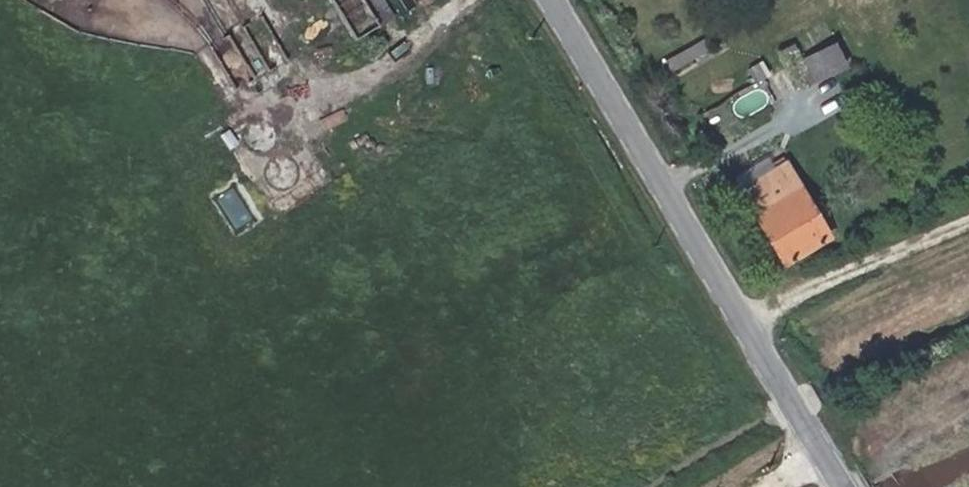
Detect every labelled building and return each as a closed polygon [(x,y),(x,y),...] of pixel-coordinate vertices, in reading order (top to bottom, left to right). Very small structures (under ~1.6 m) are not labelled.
[(77,22),(91,0),(40,0),(77,22)] [(390,9),(385,0),(333,0),(351,31),(390,9)] [(833,40),(793,57),(805,85),(845,68),(833,40)] [(732,95),(735,115),(767,110),(764,90),(732,95)] [(255,145),(260,147),(265,147),(280,138),(282,132),(282,127),(281,121),(278,116),(274,112),(269,110),(263,109),(258,110),(253,112),(248,116),(246,121),(244,127),(245,132),(247,137),(250,142),(255,145)] [(279,180),(284,182),(289,182),(304,172),(306,167),(306,162),(305,156),(302,151),(298,147),(293,145),(287,144),(282,145),(277,147),(272,151),(270,156),(268,161),(269,167),(271,172),(274,177),(279,180)] [(790,158),(742,185),(784,257),(834,231),(790,158)]
